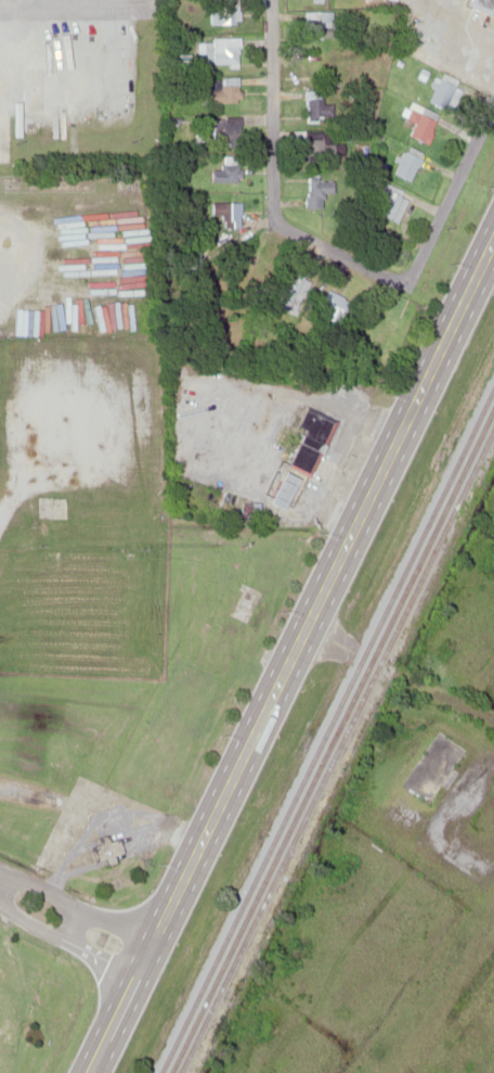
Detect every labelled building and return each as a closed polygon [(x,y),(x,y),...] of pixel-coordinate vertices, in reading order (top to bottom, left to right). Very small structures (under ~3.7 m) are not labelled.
[(208,23),(237,23),(237,0),(208,0),(208,23)] [(467,3),(489,14),(493,3),(493,0),(468,0),(467,3)] [(332,11),(306,11),(306,37),(332,37),(332,11)] [(238,37),(203,37),(203,64),(238,64),(238,37)] [(456,77),(438,71),(426,102),(444,108),(456,77)] [(211,101),(237,101),(237,76),(211,76),(211,101)] [(321,89),(304,89),(304,119),(333,119),(333,102),(321,102),(321,89)] [(424,115),(427,108),(412,101),(403,118),(412,123),(406,135),(422,143),(435,120),(424,115)] [(213,141),(239,141),(239,115),(213,115),(213,141)] [(332,129),(300,129),(300,156),(342,156),(342,143),(332,143),(332,129)] [(391,173),(407,181),(420,156),(403,149),(391,173)] [(220,168),(210,168),(210,180),(238,180),(238,156),(220,156),(220,168)] [(395,222),(406,199),(403,196),(405,190),(367,174),(361,189),(380,197),(374,213),(395,222)] [(306,177),(306,207),(322,207),(322,195),(333,195),(333,177),(306,177)] [(238,228),(237,202),(209,202),(209,215),(222,215),(222,228),(238,228)] [(188,250),(188,268),(199,268),(199,250),(188,250)] [(264,263),(257,259),(250,269),(257,274),(264,263)] [(309,282),(291,270),(271,303),(289,315),(309,282)] [(337,324),(347,298),(325,290),(315,317),(337,324)] [(330,420),(304,409),(268,502),(281,507),(284,498),(298,503),(330,420)] [(92,838),(102,864),(112,861),(110,855),(120,852),(114,837),(106,840),(104,834),(92,838)]
